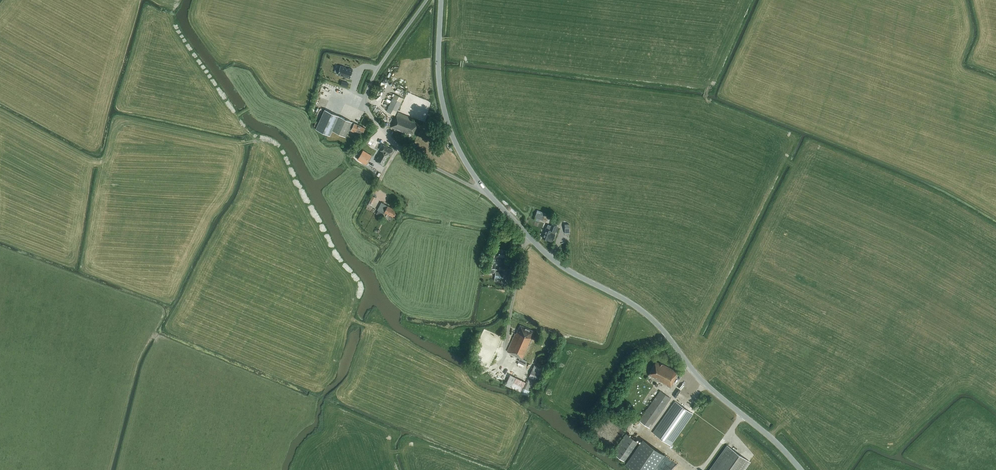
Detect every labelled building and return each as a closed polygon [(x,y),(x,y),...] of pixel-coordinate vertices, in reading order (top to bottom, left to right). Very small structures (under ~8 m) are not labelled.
[(353,69),(341,66),(338,74),(350,78),(353,69)] [(393,98),(387,111),(395,115),(401,102),(393,98)] [(332,130),(333,130),(339,116),(325,109),(316,129),(330,135),(332,130)] [(395,118),(392,126),(391,125),(390,126),(391,127),(409,134),(409,133),(409,134),(410,133),(414,134),(419,123),(414,121),(413,122),(411,121),(413,118),(398,112),(397,115),(395,118)] [(365,128),(346,119),(339,116),(333,130),(345,136),(349,130),(361,136),(362,134),(365,128)] [(384,165),(388,157),(389,157),(393,150),(384,145),(381,150),(376,160),(379,162),(384,165)] [(363,150),(358,159),(366,164),(371,156),(363,150)] [(395,218),(398,211),(392,207),(392,208),(388,206),(382,202),(378,210),(384,213),(384,212),(395,218)] [(559,227),(552,224),(551,226),(548,224),(546,228),(542,238),(552,242),(556,232),(557,232),(559,227)] [(487,267),(486,274),(492,275),(494,268),(495,269),(497,258),(502,259),(503,256),(505,257),(506,251),(492,248),(489,267),(487,267)] [(515,333),(507,351),(512,353),(511,354),(520,358),(518,361),(519,361),(518,364),(524,367),(526,364),(525,364),(527,361),(523,359),(532,338),(531,337),(534,331),(520,325),(516,334),(515,333)] [(494,344),(500,346),(503,340),(497,338),(494,344)] [(538,364),(540,365),(543,365),(545,364),(547,363),(548,361),(548,359),(548,356),(546,354),(544,353),(542,353),(539,354),(538,355),(537,357),(536,360),(537,362),(538,364)] [(671,387),(676,377),(675,376),(678,372),(662,364),(663,364),(660,363),(659,363),(656,362),(649,374),(655,377),(654,378),(671,387)] [(534,365),(528,377),(540,382),(545,370),(534,365)] [(505,385),(510,387),(520,392),(525,382),(510,374),(505,385)] [(532,387),(534,382),(535,380),(528,377),(527,379),(524,387),(523,388),(521,394),(528,397),(531,392),(530,391),(532,387)] [(639,420),(650,428),(671,398),(660,390),(639,420)] [(675,401),(653,433),(671,445),(693,414),(675,401)] [(613,453),(626,462),(639,443),(627,434),(613,453)] [(665,454),(642,439),(625,463),(635,469),(654,469),(665,454)] [(709,469),(745,469),(751,462),(727,445),(709,469)]
